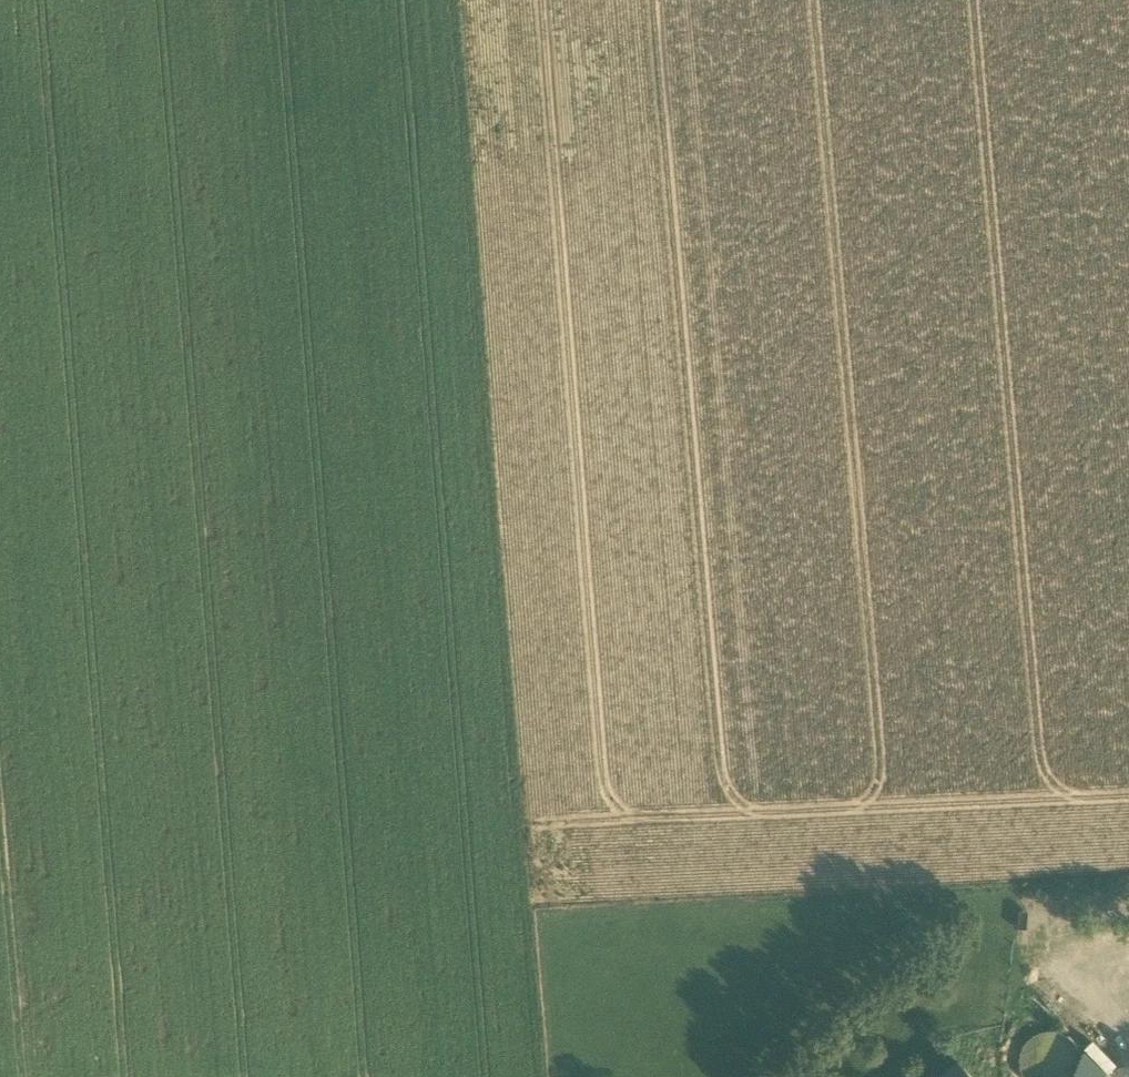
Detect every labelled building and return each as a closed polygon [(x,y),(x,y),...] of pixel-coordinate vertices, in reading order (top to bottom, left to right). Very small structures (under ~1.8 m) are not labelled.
[(1104,1058),(1123,1038),(1082,1001),(1064,1022),(1104,1058)] [(1081,1066),(1079,1051),(1071,1039),(1058,1032),(1043,1032),(1030,1039),(1021,1051),(1020,1065),(1024,1076),(1076,1076),(1081,1066)] [(1081,1066),(1076,1076),(1107,1076),(1085,1056),(1081,1066)] [(958,1062),(940,1076),(970,1076),(958,1062)]
